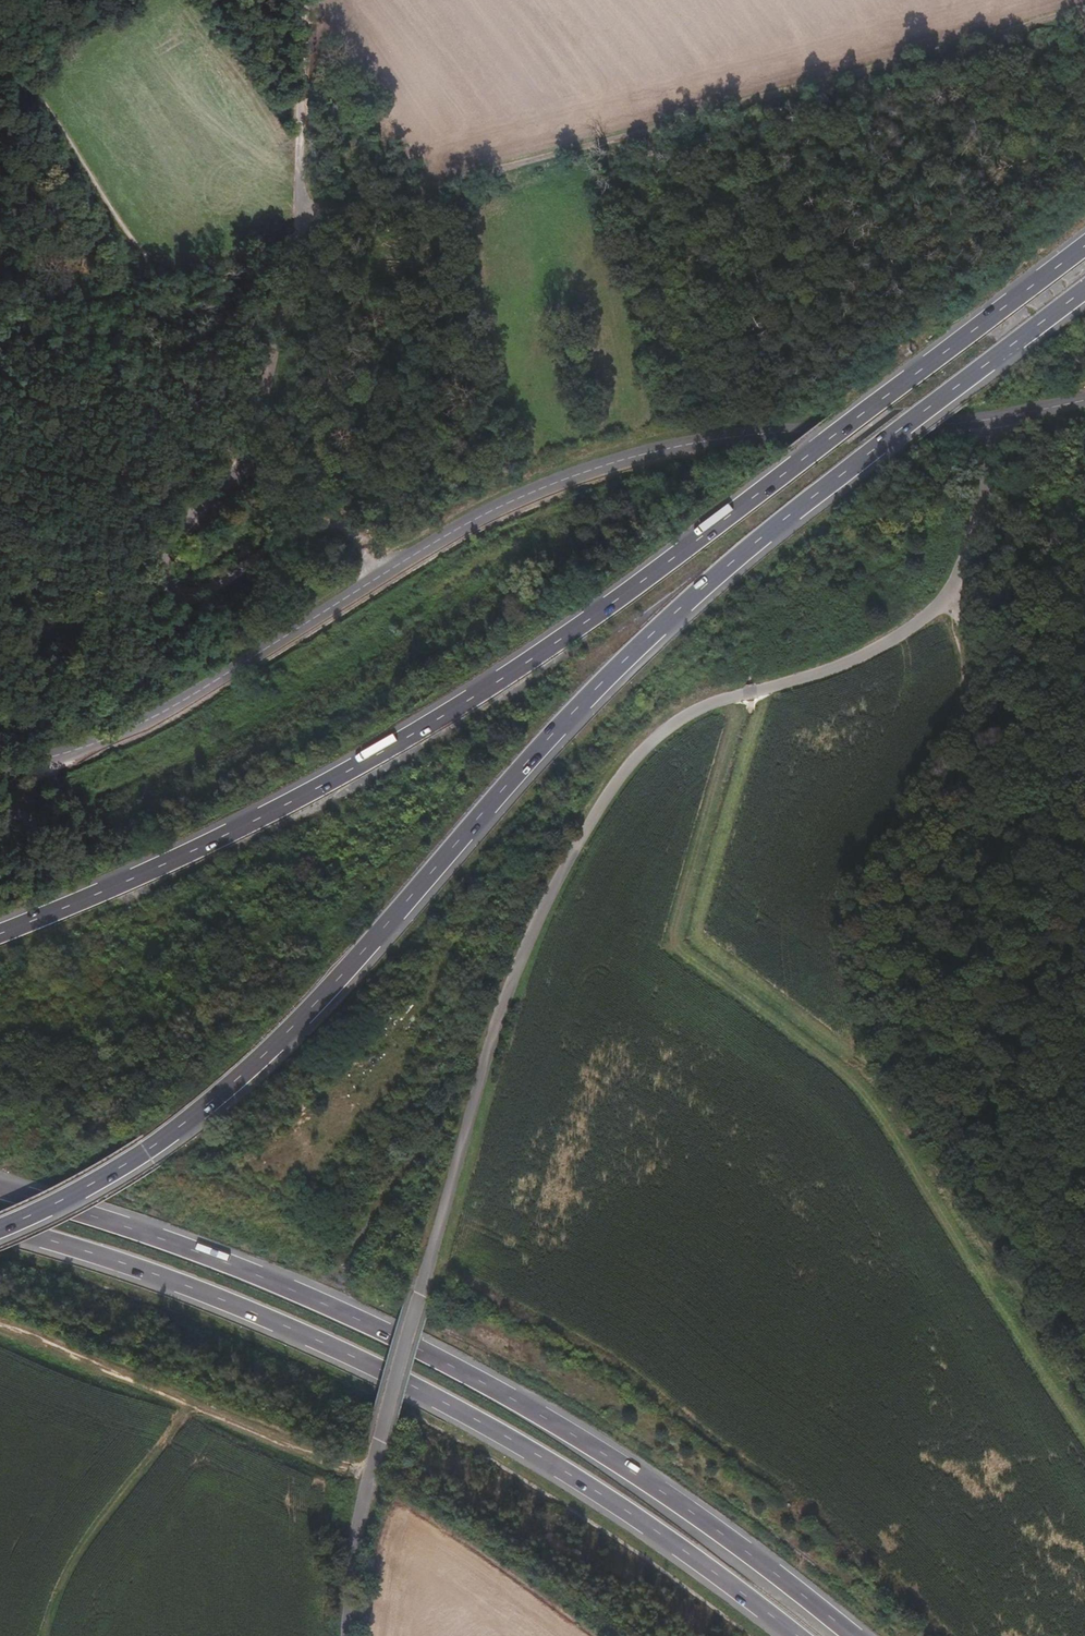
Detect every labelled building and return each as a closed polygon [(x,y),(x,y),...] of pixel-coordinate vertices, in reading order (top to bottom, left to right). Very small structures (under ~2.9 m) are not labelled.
[(505,1382),(502,1389),(528,1398),(531,1391),(505,1382)]
